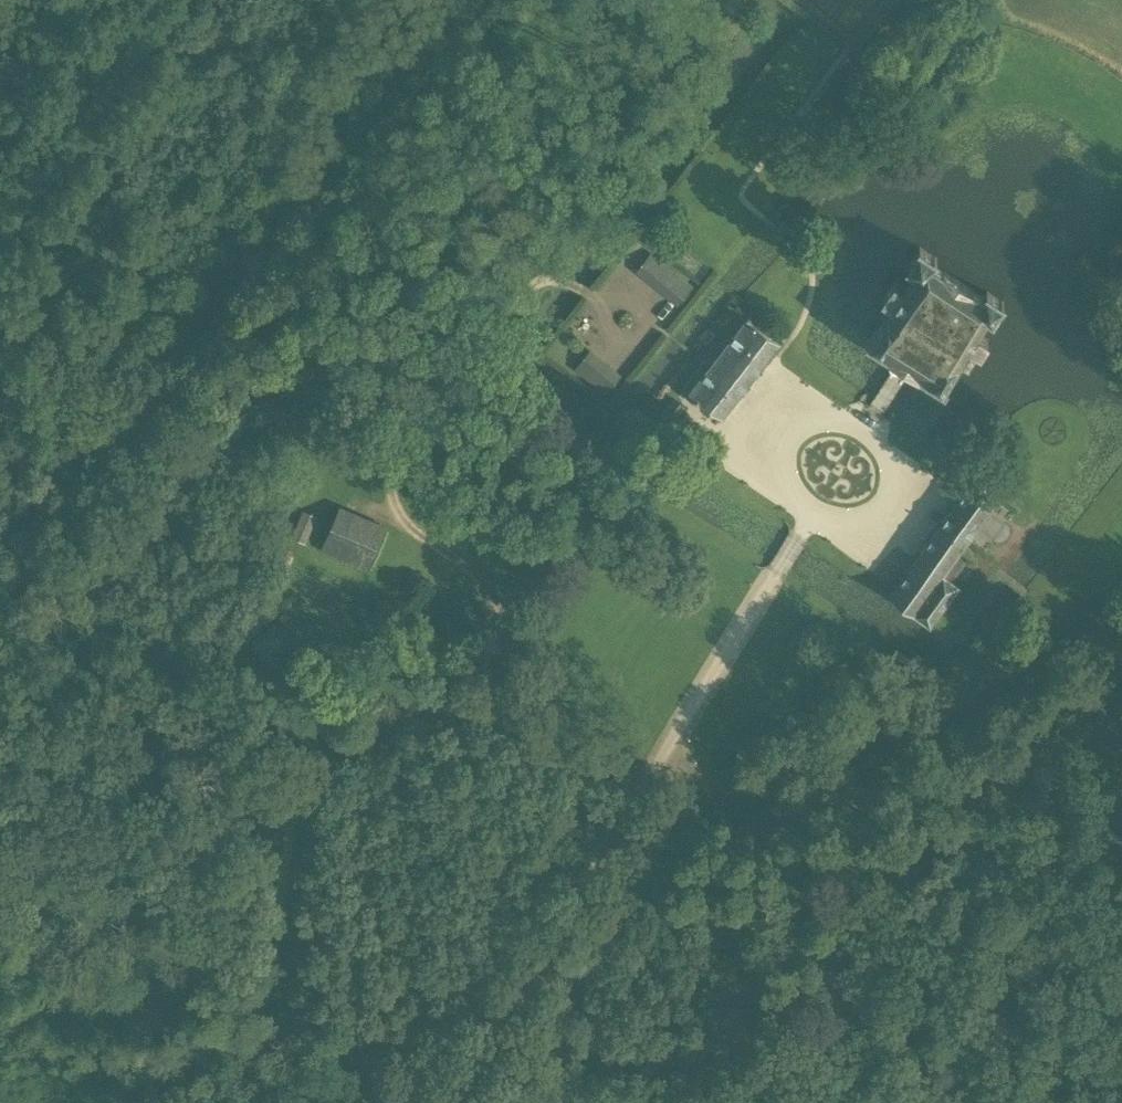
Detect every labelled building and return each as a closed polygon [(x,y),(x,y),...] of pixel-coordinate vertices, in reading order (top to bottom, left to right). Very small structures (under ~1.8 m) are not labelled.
[(666,257),(680,241),(660,224),(647,240),(666,257)] [(940,272),(933,267),(936,265),(940,258),(919,245),(905,268),(914,273),(905,287),(894,280),(880,298),(891,306),(866,341),(897,361),(909,370),(944,393),(970,348),(981,354),(990,340),(979,333),(987,318),(994,322),(1006,302),(986,290),(980,298),(971,293),(974,288),(943,269),(940,272)] [(675,305),(691,283),(665,263),(648,284),(675,305)] [(772,333),(750,317),(752,315),(749,313),(718,353),(751,378),(780,340),(775,336),(776,334),(773,332),(772,333)] [(272,315),(269,329),(281,332),(284,318),(272,315)] [(604,394),(619,375),(591,353),(576,371),(604,394)] [(751,378),(718,353),(685,397),(694,404),(698,398),(722,416),(751,378)] [(672,426),(686,407),(673,397),(658,415),(672,426)] [(928,625),(929,624),(957,586),(951,581),(966,562),(957,555),(999,498),(973,479),(888,596),(928,625)] [(369,571),(388,526),(340,505),(320,550),(369,571)] [(306,542),(316,516),(302,510),(291,536),(306,542)]
